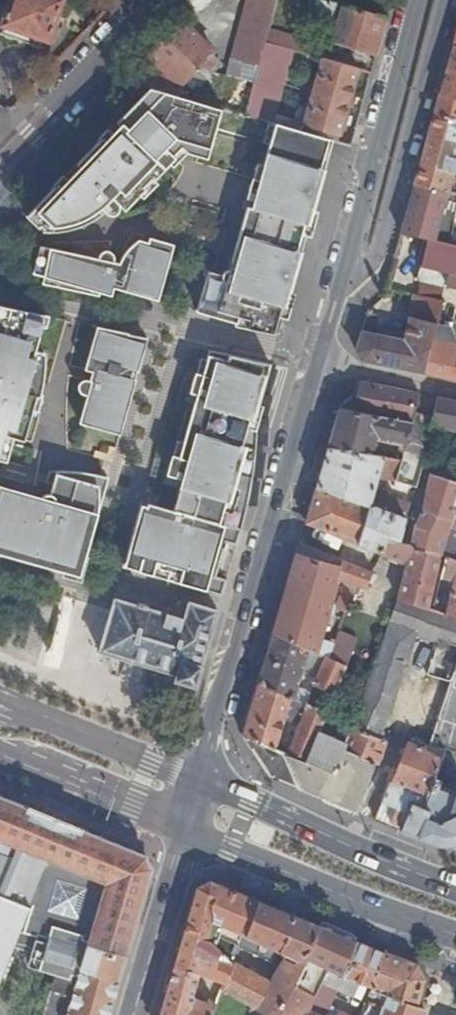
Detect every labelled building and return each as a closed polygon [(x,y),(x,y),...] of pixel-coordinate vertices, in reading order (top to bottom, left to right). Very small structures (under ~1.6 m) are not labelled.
[(49,44),(64,2),(57,0),(15,0),(5,28),(49,44)] [(235,62),(261,70),(267,45),(271,31),(279,0),(251,0),(235,62)] [(323,0),(319,0),(315,12),(326,15),(325,17),(340,21),(333,44),(374,56),(386,16),(323,0)] [(145,84),(141,89),(153,92),(175,98),(178,99),(181,89),(214,56),(183,25),(151,59),(161,68),(145,84)] [(46,53),(49,44),(5,28),(2,38),(46,53)] [(271,31),(267,45),(294,53),(304,56),(308,42),(271,31)] [(267,45),(261,70),(248,118),(271,125),(275,126),(294,53),(267,45)] [(454,49),(441,97),(455,101),(455,49),(454,49)] [(360,73),(324,62),(305,128),(341,139),(348,111),(351,102),(360,73)] [(175,98),(153,92),(55,193),(28,220),(34,227),(43,236),(47,236),(49,237),(58,236),(61,235),(68,234),(81,229),(94,222),(105,215),(108,217),(112,217),(115,217),(119,216),(120,214),(120,211),(126,213),(154,184),(186,153),(190,157),(209,162),(224,111),(180,99),(178,99),(175,98)] [(441,97),(415,188),(451,195),(455,176),(455,101),(441,97)] [(275,126),(271,125),(265,147),(271,149),(261,185),(256,185),(253,188),(250,196),(256,198),(253,213),(248,212),(233,266),(236,267),(234,275),(227,274),(224,276),(223,279),(210,275),(198,316),(237,328),(238,331),(279,339),(331,156),(335,144),(275,126)] [(415,188),(401,238),(414,240),(431,244),(452,248),(455,235),(455,196),(451,195),(415,188)] [(414,240),(401,238),(394,261),(407,265),(410,258),(414,240)] [(431,244),(414,240),(410,258),(427,262),(431,244)] [(139,244),(135,248),(131,258),(133,258),(122,295),(159,305),(174,249),(150,242),(149,247),(139,244)] [(431,244),(427,262),(420,284),(455,292),(455,249),(452,248),(431,244)] [(128,254),(126,256),(131,258),(135,248),(132,249),(128,254)] [(42,252),(35,279),(45,283),(44,290),(100,301),(101,297),(113,301),(115,294),(122,295),(133,258),(131,258),(126,256),(119,267),(114,265),(114,259),(111,256),(109,254),(106,253),(103,255),(100,258),(99,263),(42,252)] [(378,320),(370,315),(358,354),(363,362),(400,372),(422,376),(431,346),(443,304),(417,298),(403,344),(370,337),(378,320)] [(37,346),(45,320),(30,317),(0,311),(0,333),(37,346)] [(100,367),(109,334),(98,332),(89,363),(100,367)] [(0,333),(0,408),(20,415),(32,420),(37,402),(40,402),(43,391),(45,380),(45,370),(45,358),(35,355),(37,346),(0,333)] [(130,338),(109,334),(100,367),(81,428),(121,440),(149,344),(130,340),(130,338)] [(454,362),(455,355),(455,351),(431,346),(422,376),(453,383),(455,383),(455,363),(454,362)] [(270,369),(210,355),(203,380),(199,380),(197,381),(194,386),(193,391),(200,392),(180,462),(177,462),(174,463),(171,466),(170,473),(176,475),(172,490),(180,492),(174,515),(152,509),(151,511),(146,532),(150,533),(145,552),(140,550),(136,564),(134,572),(223,598),(228,583),(216,580),(226,545),(238,548),(242,533),(240,532),(232,530),(234,522),(243,524),(250,498),(253,477),(256,446),(256,424),(255,423),(270,369)] [(100,367),(89,363),(86,375),(94,377),(92,386),(88,385),(86,384),(81,386),(79,390),(79,392),(80,397),(83,400),(87,401),(80,428),(81,428),(100,367)] [(415,418),(420,397),(358,384),(356,401),(341,412),(413,427),(415,418)] [(439,400),(434,423),(432,430),(455,435),(455,404),(439,400)] [(0,408),(0,466),(7,468),(14,443),(25,446),(32,420),(20,415),(0,408)] [(413,427),(341,412),(329,451),(373,459),(379,439),(408,446),(408,443),(413,427)] [(429,444),(432,430),(434,423),(415,418),(413,427),(408,443),(430,451),(417,490),(410,514),(400,546),(402,547),(408,527),(417,530),(425,513),(429,492),(431,483),(426,482),(437,447),(429,444)] [(430,451),(408,443),(408,446),(403,465),(405,465),(398,484),(417,490),(430,451)] [(373,459),(329,451),(319,488),(372,509),(379,481),(386,461),(384,461),(373,459)] [(114,468),(116,460),(96,455),(94,462),(114,468)] [(386,461),(379,481),(398,484),(405,465),(403,465),(390,462),(386,461)] [(60,504),(44,556),(72,563),(75,556),(87,560),(109,483),(88,477),(82,476),(67,476),(58,504),(60,504)] [(51,498),(44,499),(58,504),(67,476),(58,476),(51,498)] [(431,483),(429,492),(425,513),(417,530),(408,527),(402,547),(442,558),(452,528),(455,514),(455,485),(452,484),(447,482),(439,480),(434,479),(433,484),(431,483)] [(372,509),(319,488),(307,527),(359,547),(360,547),(372,509)] [(44,556),(60,504),(58,504),(44,499),(40,505),(2,494),(0,496),(0,543),(44,556)] [(388,543),(400,546),(410,514),(384,506),(375,507),(372,509),(360,547),(383,557),(388,543)] [(151,511),(144,509),(128,562),(136,564),(140,550),(145,552),(150,533),(146,532),(151,511)] [(240,532),(243,524),(234,522),(232,530),(240,532)] [(452,528),(442,558),(443,558),(448,560),(455,563),(455,530),(452,528)] [(40,570),(44,556),(0,543),(0,558),(40,570)] [(442,558),(402,547),(400,546),(388,543),(383,557),(407,567),(399,601),(430,612),(443,558),(442,558)] [(344,563),(302,545),(275,634),(309,651),(327,660),(331,661),(336,647),(321,641),(338,582),(344,563)] [(72,563),(44,556),(40,570),(80,582),(87,560),(75,556),(72,563)] [(448,560),(443,581),(455,585),(447,619),(455,622),(455,563),(448,560)] [(374,575),(344,563),(338,582),(347,586),(359,590),(366,593),(374,575)] [(359,590),(347,586),(339,612),(349,616),(359,590)] [(430,612),(399,601),(399,603),(354,728),(344,751),(375,764),(378,766),(388,744),(379,740),(417,635),(426,639),(433,619),(434,614),(430,612)] [(177,684),(196,689),(219,614),(191,606),(187,623),(117,603),(100,654),(156,671),(178,678),(177,684)] [(436,607),(434,614),(435,614),(443,617),(444,611),(436,607)] [(447,619),(443,617),(435,614),(434,614),(433,619),(426,639),(441,644),(442,644),(455,648),(455,622),(447,619)] [(309,651),(275,634),(259,685),(308,707),(312,693),(298,689),(309,651)] [(341,635),(336,647),(331,661),(348,669),(359,643),(341,635)] [(331,661),(327,660),(315,688),(336,697),(348,669),(331,661)] [(308,707),(259,685),(244,736),(309,765),(328,716),(318,711),(308,707)] [(318,711),(328,716),(332,706),(321,702),(318,711)] [(309,765),(244,736),(244,737),(273,780),(323,801),(344,751),(354,728),(328,716),(309,765)] [(433,734),(425,731),(418,750),(427,753),(429,749),(427,749),(433,734)] [(427,753),(418,750),(409,747),(393,787),(427,800),(433,786),(435,779),(436,780),(445,755),(445,754),(429,749),(427,753)] [(344,751),(323,801),(357,814),(375,764),(344,751)] [(380,812),(376,822),(401,832),(404,826),(402,826),(411,805),(424,810),(427,800),(393,787),(390,786),(380,812)] [(401,832),(426,843),(439,848),(448,848),(455,847),(455,795),(433,786),(427,800),(424,810),(411,805),(402,826),(404,826),(401,832)] [(153,875),(146,861),(0,801),(0,985),(23,929),(25,929),(22,937),(39,942),(35,956),(31,970),(58,979),(48,1014),(112,1014),(153,875)] [(199,895),(176,971),(209,981),(226,988),(234,968),(217,952),(224,930),(236,936),(233,943),(238,944),(236,950),(241,953),(242,951),(260,907),(213,887),(199,895)] [(319,930),(260,907),(242,951),(276,967),(281,956),(289,960),(290,958),(299,963),(310,951),(319,930)] [(322,986),(321,986),(328,973),(343,978),(355,946),(319,930),(310,951),(299,963),(290,958),(289,960),(273,987),(257,1014),(258,1014),(308,1014),(322,986)] [(19,951),(35,956),(39,942),(22,937),(19,951)] [(372,992),(386,959),(355,946),(343,978),(343,979),(344,980),(358,986),(372,992)] [(413,1010),(414,1009),(422,983),(416,970),(386,959),(372,992),(373,993),(388,1000),(388,999),(413,1010)] [(222,995),(257,1014),(273,987),(234,968),(226,988),(222,995)] [(163,1014),(214,1014),(216,1010),(192,1002),(195,995),(202,996),(203,991),(206,992),(209,981),(176,971),(163,1014)] [(321,986),(322,986),(324,987),(338,992),(344,980),(343,979),(343,978),(328,973),(321,986)] [(358,986),(344,980),(338,992),(324,987),(325,991),(333,995),(352,1003),(358,986)] [(385,1008),(388,1000),(373,993),(372,998),(374,999),(373,1003),(385,1008)] [(424,1013),(414,1009),(413,1010),(388,999),(388,1000),(385,1008),(383,1012),(382,1014),(423,1014),(424,1013)] [(383,1012),(368,1006),(365,1014),(382,1014),(383,1012)]
